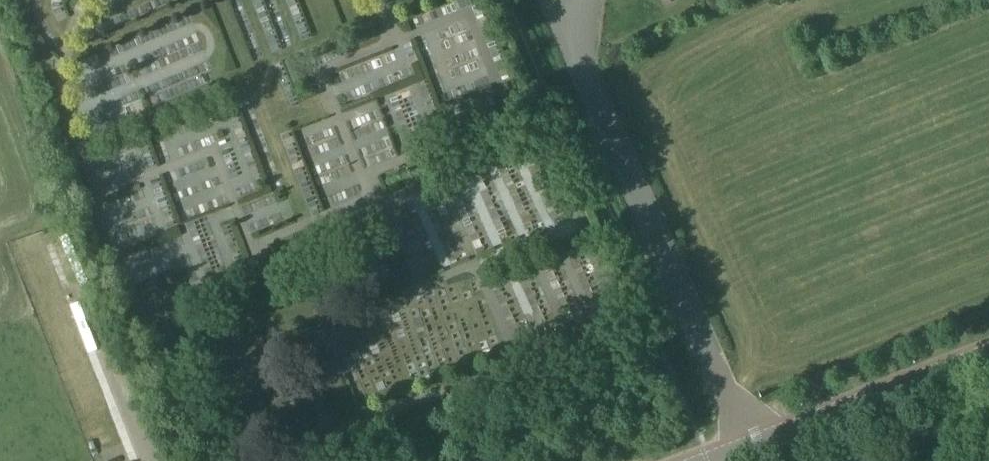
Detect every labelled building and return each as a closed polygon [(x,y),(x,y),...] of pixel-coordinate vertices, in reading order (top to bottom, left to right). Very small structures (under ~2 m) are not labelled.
[(214,162),(168,170),(174,202),(225,193),(222,176),(216,177),(214,162)] [(157,261),(157,248),(130,249),(130,262),(157,261)] [(318,382),(344,371),(339,359),(313,370),(318,382)]
